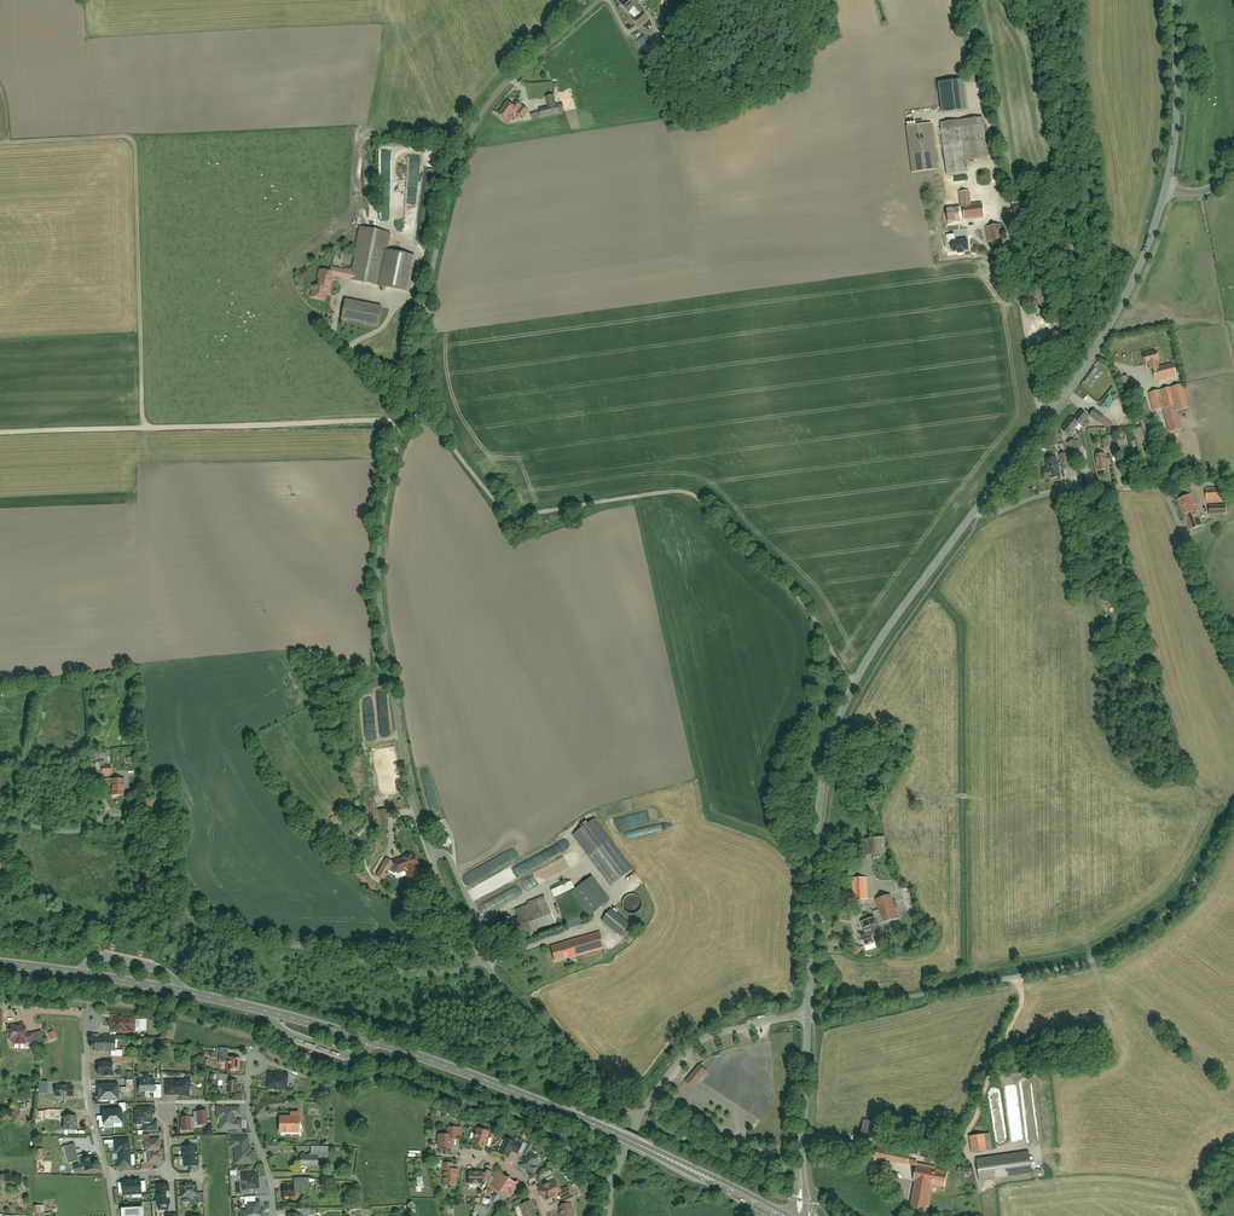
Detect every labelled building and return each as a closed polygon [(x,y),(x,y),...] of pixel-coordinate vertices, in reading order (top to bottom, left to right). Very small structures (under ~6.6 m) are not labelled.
[(636,6),(638,4),(636,1),(637,0),(627,0),(621,5),(628,13),(633,9),(636,6)] [(642,13),(636,6),(633,9),(639,16),(634,21),(640,27),(649,18),(643,12),(642,13)] [(639,42),(649,55),(664,43),(659,37),(650,44),(645,37),(639,42)] [(939,85),(943,113),(967,110),(963,82),(939,85)] [(531,112),(533,120),(565,113),(563,105),(559,106),(556,95),(548,97),(550,108),(531,112)] [(506,122),(507,121),(510,124),(514,118),(511,116),(513,113),(524,121),(530,113),(517,104),(514,108),(507,103),(497,115),(506,122)] [(983,118),(960,121),(965,162),(989,159),(983,118)] [(983,204),(970,206),(969,196),(970,196),(968,174),(967,175),(965,162),(960,121),(940,124),(948,183),(949,198),(960,197),(961,207),(947,208),(949,225),(985,221),(983,204)] [(1021,202),(1012,203),(1015,224),(1024,222),(1021,202)] [(987,228),(990,246),(1003,244),(1000,226),(987,228)] [(329,268),(329,271),(331,271),(330,277),(350,280),(350,281),(378,287),(385,250),(388,234),(360,229),(351,272),(329,268)] [(385,250),(378,287),(407,292),(414,255),(385,250)] [(325,301),(330,277),(331,271),(329,271),(320,269),(317,287),(312,286),(309,298),(325,301)] [(344,301),(340,321),(377,327),(381,307),(344,301)] [(1158,369),(1156,363),(1159,363),(1157,352),(1144,355),(1146,365),(1148,365),(1150,373),(1154,372),(1156,382),(1177,377),(1174,366),(1158,369)] [(1129,375),(1121,379),(1128,395),(1136,391),(1129,375)] [(1183,385),(1148,393),(1152,412),(1162,410),(1168,434),(1182,430),(1178,412),(1188,409),(1183,385)] [(1097,409),(1089,417),(1098,424),(1105,416),(1097,409)] [(1141,412),(1143,425),(1152,424),(1150,411),(1141,412)] [(1061,429),(1070,437),(1085,419),(1077,412),(1061,429)] [(1102,436),(1103,448),(1115,447),(1114,435),(1102,436)] [(1074,440),(1067,444),(1072,454),(1080,450),(1074,440)] [(1041,457),(1043,481),(1060,479),(1057,455),(1041,457)] [(1104,455),(1095,456),(1097,472),(1107,471),(1104,455)] [(1206,491),(1207,502),(1223,501),(1222,490),(1206,491)] [(1190,496),(1177,501),(1190,530),(1202,525),(1190,496)] [(1210,508),(1210,516),(1226,516),(1226,508),(1210,508)] [(101,767),(101,775),(110,775),(110,767),(101,767)] [(110,780),(111,797),(121,796),(121,780),(110,780)] [(388,827),(387,811),(374,811),(375,828),(388,827)] [(572,837),(609,887),(631,871),(594,821),(572,837)] [(353,833),(359,838),(365,831),(359,827),(353,833)] [(865,856),(882,854),(880,837),(863,840),(865,856)] [(372,874),(383,881),(388,873),(398,878),(407,876),(408,880),(416,878),(415,874),(420,872),(416,855),(394,861),(395,867),(392,865),(393,864),(382,858),(372,874)] [(855,900),(868,899),(866,877),(853,878),(855,900)] [(591,879),(571,894),(588,916),(608,901),(591,879)] [(569,882),(551,891),(554,899),(573,890),(569,882)] [(875,898),(888,937),(900,933),(887,894),(875,898)] [(623,901),(623,904),(623,908),(624,911),(626,913),(629,915),(632,916),(635,915),(638,914),(641,912),(642,909),(642,905),(642,902),(640,899),(638,897),(635,896),(631,896),(628,897),(625,898),(623,901)] [(522,937),(555,923),(544,897),(511,911),(522,937)] [(613,910),(603,921),(621,937),(631,926),(613,910)] [(857,925),(864,949),(883,943),(876,919),(857,925)] [(550,947),(554,961),(603,947),(599,933),(550,947)] [(855,943),(851,955),(857,957),(862,946),(855,943)] [(112,1017),(111,1032),(135,1033),(135,1017),(112,1017)] [(25,1026),(9,1026),(9,1040),(13,1045),(24,1045),(27,1044),(30,1044),(30,1034),(25,1034),(25,1026)] [(94,1050),(115,1050),(115,1039),(94,1039),(94,1050)] [(219,1062),(227,1063),(228,1059),(229,1050),(220,1049),(219,1062)] [(227,1071),(239,1072),(240,1059),(228,1059),(227,1063),(227,1071)] [(103,1077),(113,1077),(112,1064),(97,1064),(97,1075),(103,1075),(103,1077)] [(685,1082),(693,1089),(707,1073),(699,1066),(685,1082)] [(268,1074),(267,1087),(286,1090),(288,1077),(268,1074)] [(165,1082),(165,1095),(180,1095),(180,1097),(188,1097),(191,1093),(191,1076),(181,1076),(181,1079),(168,1079),(168,1082),(165,1082)] [(139,1080),(139,1091),(155,1091),(155,1080),(150,1080),(150,1078),(144,1078),(144,1080),(139,1080)] [(222,1091),(237,1091),(237,1081),(228,1081),(228,1079),(222,1079),(222,1091)] [(99,1085),(99,1099),(118,1099),(118,1084),(99,1085)] [(56,1097),(73,1096),(73,1087),(56,1087),(56,1097)] [(239,1107),(219,1108),(219,1112),(218,1112),(218,1119),(221,1119),(221,1129),(241,1129),(241,1120),(236,1120),(236,1114),(239,1114),(239,1107)] [(102,1126),(121,1124),(120,1109),(101,1111),(102,1126)] [(143,1124),(150,1123),(150,1109),(137,1109),(137,1114),(134,1114),(135,1126),(143,1126),(143,1124)] [(196,1113),(196,1126),(206,1126),(206,1113),(196,1113)] [(63,1131),(76,1131),(76,1118),(63,1118),(63,1131)] [(180,1118),(181,1132),(190,1132),(190,1118),(180,1118)] [(279,1118),(278,1133),(297,1133),(298,1119),(279,1118)] [(143,1124),(143,1126),(143,1132),(156,1131),(156,1123),(143,1124)] [(451,1135),(451,1139),(457,1139),(457,1136),(461,1136),(461,1128),(447,1127),(447,1135),(451,1135)] [(491,1127),(488,1136),(494,1138),(497,1129),(491,1127)] [(476,1128),(471,1143),(484,1148),(488,1136),(489,1133),(476,1128)] [(968,1136),(971,1152),(990,1149),(988,1133),(968,1136)] [(438,1135),(437,1149),(450,1149),(451,1139),(451,1135),(447,1135),(438,1135)] [(248,1136),(230,1137),(230,1149),(234,1149),(235,1165),(255,1164),(254,1150),(249,1150),(248,1136)] [(502,1138),(495,1151),(508,1157),(511,1151),(517,1154),(521,1146),(502,1138)] [(130,1166),(129,1140),(116,1141),(117,1167),(130,1166)] [(160,1152),(160,1141),(150,1141),(144,1141),(144,1153),(147,1152),(160,1152)] [(189,1147),(183,1148),(184,1167),(202,1166),(201,1156),(198,1156),(197,1141),(188,1141),(189,1147)] [(62,1148),(66,1164),(79,1161),(74,1145),(62,1148)] [(877,1145),(875,1159),(908,1165),(911,1151),(877,1145)] [(319,1157),(319,1159),(327,1160),(328,1147),(311,1147),(310,1157),(319,1157)] [(920,1147),(917,1158),(934,1162),(936,1151),(920,1147)] [(34,1150),(34,1160),(42,1161),(42,1151),(34,1150)] [(162,1152),(147,1152),(148,1164),(152,1164),(162,1163),(162,1152)] [(520,1167),(534,1175),(543,1159),(529,1152),(520,1167)] [(978,1162),(980,1181),(1031,1175),(1028,1155),(978,1162)] [(299,1156),(299,1167),(318,1168),(319,1159),(319,1157),(310,1157),(299,1156)] [(84,1174),(95,1171),(91,1157),(80,1160),(84,1174)] [(929,1208),(933,1187),(943,1188),(945,1178),(956,1180),(958,1167),(945,1164),(944,1171),(917,1166),(909,1205),(929,1208)] [(482,1181),(488,1183),(492,1173),(484,1169),(482,1173),(482,1181)] [(444,1186),(457,1186),(457,1170),(452,1170),(443,1170),(444,1186)] [(502,1171),(494,1173),(493,1176),(494,1180),(491,1186),(508,1198),(513,1192),(518,1192),(520,1189),(519,1182),(502,1171)] [(258,1173),(244,1174),(245,1189),(259,1188),(258,1173)] [(469,1184),(482,1184),(482,1181),(482,1173),(469,1173),(469,1184)] [(140,1180),(132,1181),(132,1194),(141,1193),(140,1180)] [(538,1188),(544,1201),(558,1195),(562,1193),(560,1190),(556,1180),(538,1188)] [(132,1181),(123,1181),(123,1194),(132,1194),(132,1181)] [(170,1204),(168,1184),(156,1185),(157,1205),(170,1204)] [(181,1187),(181,1197),(197,1196),(197,1194),(197,1186),(181,1187)] [(282,1196),(293,1196),(293,1187),(282,1187),(282,1196)] [(558,1195),(560,1199),(570,1195),(566,1187),(560,1190),(562,1193),(558,1195)] [(562,1200),(565,1204),(574,1200),(572,1196),(562,1200)] [(522,1215),(534,1215),(537,1215),(531,1202),(518,1207),(522,1215)] [(247,1203),(247,1215),(260,1215),(261,1203),(247,1203)] [(559,1215),(572,1215),(571,1205),(558,1207),(559,1215)] [(121,1209),(121,1215),(143,1215),(142,1208),(121,1209)]
